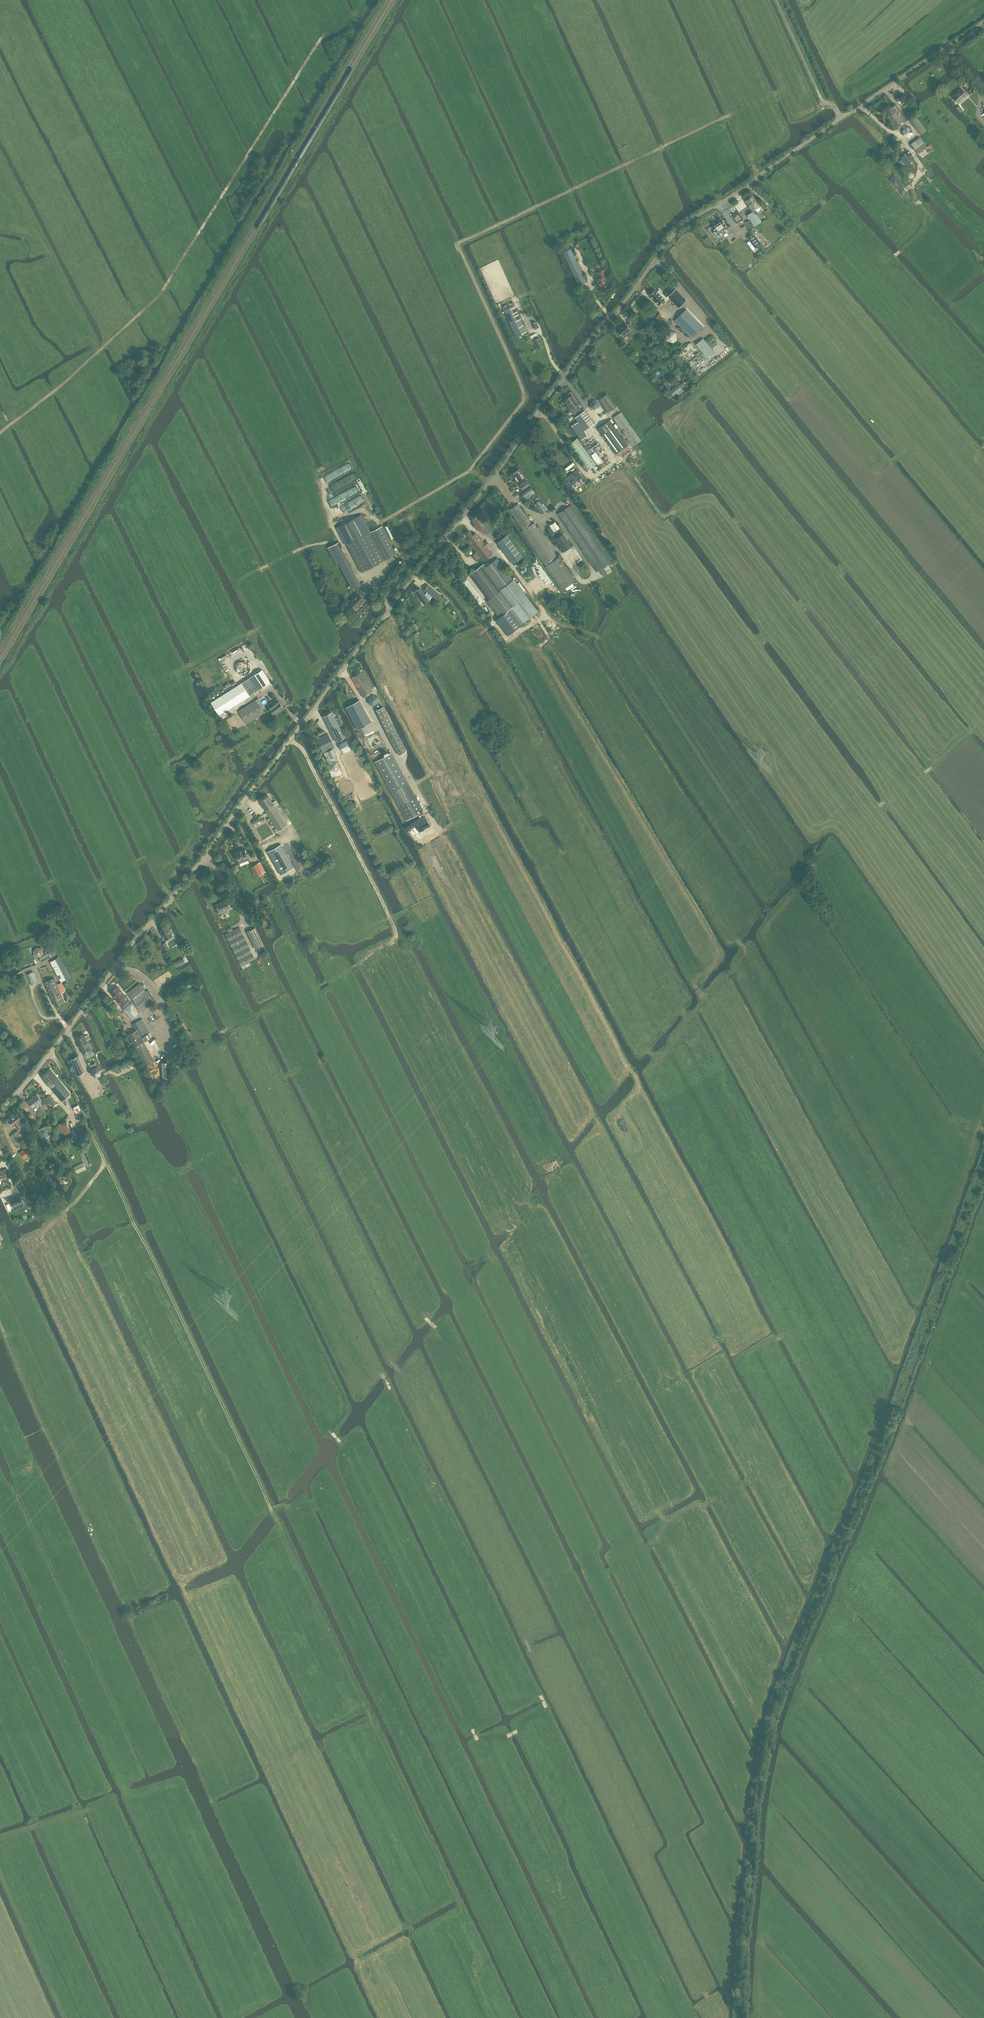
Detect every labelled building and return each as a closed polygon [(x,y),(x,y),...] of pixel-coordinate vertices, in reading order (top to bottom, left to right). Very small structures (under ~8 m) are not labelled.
[(952,96),(959,103),(967,95),(961,88),(952,96)] [(886,111),(889,116),(888,117),(898,128),(901,125),(904,128),(903,130),(903,135),(908,138),(913,134),(912,128),(907,126),(906,127),(903,124),(907,121),(898,110),(899,109),(896,104),(886,111)] [(921,135),(926,130),(914,115),(908,120),(921,135)] [(888,152),(900,140),(894,134),(882,146),(888,152)] [(918,153),(927,146),(920,137),(911,144),(918,153)] [(913,159),(906,152),(901,158),(908,165),(913,159)] [(753,196),(746,201),(753,211),(754,210),(756,214),(758,213),(755,209),(759,206),(757,203),(758,202),(756,199),(755,200),(753,196)] [(753,211),(747,215),(753,223),(760,219),(756,214),(754,210),(753,211)] [(739,212),(732,217),(737,223),(744,219),(739,212)] [(720,237),(729,230),(727,228),(728,228),(722,220),(713,226),(715,230),(713,232),(715,235),(717,233),(718,234),(720,237)] [(767,251),(753,233),(748,238),(756,248),(758,247),(761,251),(756,254),(758,258),(767,251)] [(586,281),(570,248),(569,249),(566,243),(561,245),(564,251),(563,252),(578,285),(586,281)] [(606,275),(603,270),(597,272),(600,278),(596,280),(598,284),(599,284),(602,290),(609,286),(604,276),(606,275)] [(669,291),(665,294),(666,294),(668,296),(667,297),(668,299),(670,298),(679,307),(686,300),(676,289),(672,292),(671,291),(670,290),(669,290),(669,291)] [(656,290),(650,295),(653,299),(655,302),(656,301),(659,305),(661,303),(663,305),(668,299),(667,297),(659,290),(658,291),(656,290)] [(503,310),(504,310),(516,337),(527,333),(513,302),(502,307),(503,310)] [(703,327),(686,309),(674,320),(691,338),(703,327)] [(627,325),(625,323),(617,330),(624,337),(627,334),(631,337),(638,330),(630,322),(627,325)] [(676,332),(670,330),(665,334),(666,340),(672,342),(677,338),(676,332)] [(529,333),(524,335),(527,341),(533,337),(539,348),(544,346),(538,334),(538,335),(537,334),(536,333),(530,336),(529,333)] [(697,344),(707,356),(713,352),(703,339),(697,344)] [(678,384),(675,386),(670,391),(675,398),(688,387),(683,381),(678,385),(678,384)] [(607,393),(599,399),(608,412),(616,407),(607,393)] [(564,400),(563,401),(571,411),(572,410),(575,414),(581,410),(578,405),(579,405),(572,395),(571,395),(570,394),(563,399),(564,400)] [(578,422),(571,426),(581,440),(588,435),(584,431),(594,424),(585,410),(575,417),(578,422)] [(641,440),(621,412),(613,417),(633,446),(637,443),(641,441),(641,440)] [(609,420),(597,429),(616,454),(628,445),(609,420)] [(587,471),(596,464),(577,438),(568,444),(587,471)] [(524,481),(526,480),(519,468),(511,474),(518,485),(520,484),(521,485),(520,486),(522,490),(529,486),(526,482),(525,482),(524,481)] [(533,491),(531,487),(522,494),(524,497),(525,497),(527,499),(532,495),(530,493),(533,491)] [(546,511),(539,501),(535,504),(542,514),(546,511)] [(540,558),(544,564),(546,566),(545,566),(561,590),(562,589),(565,588),(567,590),(574,585),(572,583),(576,580),(559,556),(556,559),(554,557),(556,556),(535,526),(536,525),(536,524),(534,525),(533,523),(531,524),(518,504),(509,509),(523,530),(521,531),(540,558)] [(596,572),(610,562),(571,504),(567,507),(557,513),(596,572)] [(361,514),(336,527),(345,545),(347,545),(355,560),(361,572),(384,560),(396,553),(382,526),(371,532),(361,514)] [(479,528),(484,534),(487,531),(488,533),(492,530),(483,518),(481,519),(477,515),(472,519),(475,524),(474,525),(477,530),(479,528)] [(555,522),(550,525),(554,532),(559,528),(555,522)] [(467,540),(484,561),(492,554),(487,547),(490,545),(486,540),(483,542),(476,533),(473,535),(469,531),(465,534),(469,539),(467,540)] [(555,539),(563,552),(572,546),(563,533),(555,539)] [(497,542),(513,564),(522,557),(506,535),(497,542)] [(338,542),(327,548),(333,560),(336,566),(338,565),(339,564),(350,586),(352,589),(360,585),(347,560),(338,542)] [(483,564),(470,574),(489,599),(487,601),(499,617),(511,607),(523,622),(538,611),(513,579),(498,560),(497,558),(495,560),(485,567),(483,564)] [(438,600),(441,596),(428,585),(425,589),(427,591),(425,594),(420,587),(414,591),(417,595),(417,596),(419,600),(420,599),(423,604),(429,600),(432,595),(438,600)] [(365,600),(357,593),(355,595),(356,597),(349,603),(355,610),(365,600)] [(249,668),(249,666),(249,665),(249,663),(248,662),(247,661),(247,660),(245,660),(244,659),(243,659),(241,659),(240,659),(238,660),(237,661),(236,662),(235,663),(235,665),(235,666),(235,667),(235,669),(236,670),(237,671),(238,672),(239,673),(241,673),(242,673),(243,673),(245,673),(246,672),(247,671),(248,670),(249,669),(249,668)] [(262,669),(254,675),(262,687),(270,682),(262,669)] [(361,673),(352,678),(364,698),(373,692),(361,673)] [(254,675),(241,683),(249,695),(262,687),(254,675)] [(215,699),(211,702),(215,708),(219,715),(249,695),(241,683),(215,699)] [(368,703),(373,706),(378,703),(378,697),(372,694),(368,698),(368,703)] [(256,700),(238,711),(242,717),(244,720),(246,724),(264,713),(256,700)] [(359,700),(345,707),(358,729),(371,722),(359,700)] [(274,715),(283,708),(278,701),(269,708),(274,715)] [(383,707),(376,710),(387,733),(399,755),(406,751),(394,729),(383,707)] [(332,712),(323,716),(336,742),(345,737),(339,726),(343,724),(339,717),(335,719),(332,712)] [(323,753),(334,747),(328,734),(316,739),(323,753)] [(347,740),(339,744),(343,752),(343,753),(355,748),(353,745),(351,746),(351,745),(350,746),(347,740)] [(336,756),(333,749),(324,753),(328,763),(327,765),(329,771),(332,777),(342,775),(339,767),(340,767),(337,761),(336,761),(336,756)] [(392,753),(374,762),(391,793),(398,806),(406,820),(423,811),(415,796),(408,783),(392,753)] [(259,801),(265,810),(278,831),(286,825),(275,807),(276,806),(275,805),(278,804),(276,800),(272,802),(268,795),(259,801)] [(294,867),(281,844),(268,852),(281,875),(294,867)] [(245,849),(235,853),(237,860),(239,864),(248,860),(247,856),(245,849)] [(257,863),(250,867),(255,876),(262,873),(257,863)] [(216,905),(220,913),(230,908),(226,900),(216,905)] [(171,934),(173,933),(171,929),(169,930),(167,926),(160,930),(165,940),(172,936),(171,934)] [(228,933),(225,935),(241,966),(250,962),(255,959),(240,927),(233,931),(228,933)] [(264,945),(256,928),(247,932),(255,950),(264,945)] [(33,951),(33,952),(35,957),(41,947),(36,947),(33,951)] [(50,957),(49,955),(48,952),(39,957),(41,962),(50,957)] [(70,977),(59,957),(55,959),(64,976),(59,979),(61,982),(70,977)] [(174,963),(176,967),(177,966),(185,962),(183,958),(174,963)] [(64,976),(55,959),(50,962),(59,979),(64,976)] [(31,983),(37,980),(33,971),(28,974),(31,983)] [(59,988),(62,987),(60,983),(57,984),(54,978),(45,982),(50,995),(60,991),(59,988)] [(154,1001),(141,984),(128,994),(141,1011),(154,1001)] [(110,992),(121,1007),(122,1006),(124,1008),(123,1009),(131,1019),(139,1012),(131,1002),(130,1003),(128,1001),(129,1000),(117,986),(110,992)] [(64,1001),(60,993),(64,991),(62,987),(59,988),(60,991),(50,995),(55,1005),(64,1001)] [(133,1023),(136,1030),(128,1034),(146,1066),(155,1061),(144,1041),(151,1037),(148,1033),(150,1032),(142,1018),(133,1023)] [(83,1034),(75,1037),(83,1053),(91,1050),(86,1040),(90,1038),(88,1034),(84,1036),(83,1034)] [(77,1057),(71,1060),(78,1074),(84,1071),(77,1057)] [(91,1073),(95,1076),(100,1074),(101,1069),(96,1066),(92,1068),(91,1073)] [(41,1077),(62,1102),(71,1094),(50,1069),(41,1077)] [(40,1102),(42,1101),(37,1094),(27,1101),(33,1108),(36,1105),(42,1112),(46,1110),(40,1102)] [(46,1098),(52,1106),(56,1103),(49,1095),(46,1098)] [(78,1104),(73,1107),(75,1112),(81,1110),(78,1104)] [(24,1126),(22,1124),(20,1121),(21,1120),(17,1114),(8,1120),(13,1126),(14,1125),(18,1130),(24,1126)] [(71,1132),(67,1121),(57,1124),(62,1136),(71,1132)] [(42,1139),(47,1136),(50,1134),(46,1125),(38,1130),(42,1139)] [(18,1146),(25,1141),(17,1130),(10,1136),(18,1146)] [(32,1142),(19,1153),(24,1159),(37,1148),(32,1142)] [(86,1169),(83,1162),(74,1167),(77,1173),(86,1169)] [(20,1194),(9,1199),(12,1207),(23,1201),(22,1199),(25,1198),(23,1193),(20,1195),(20,1194)]
